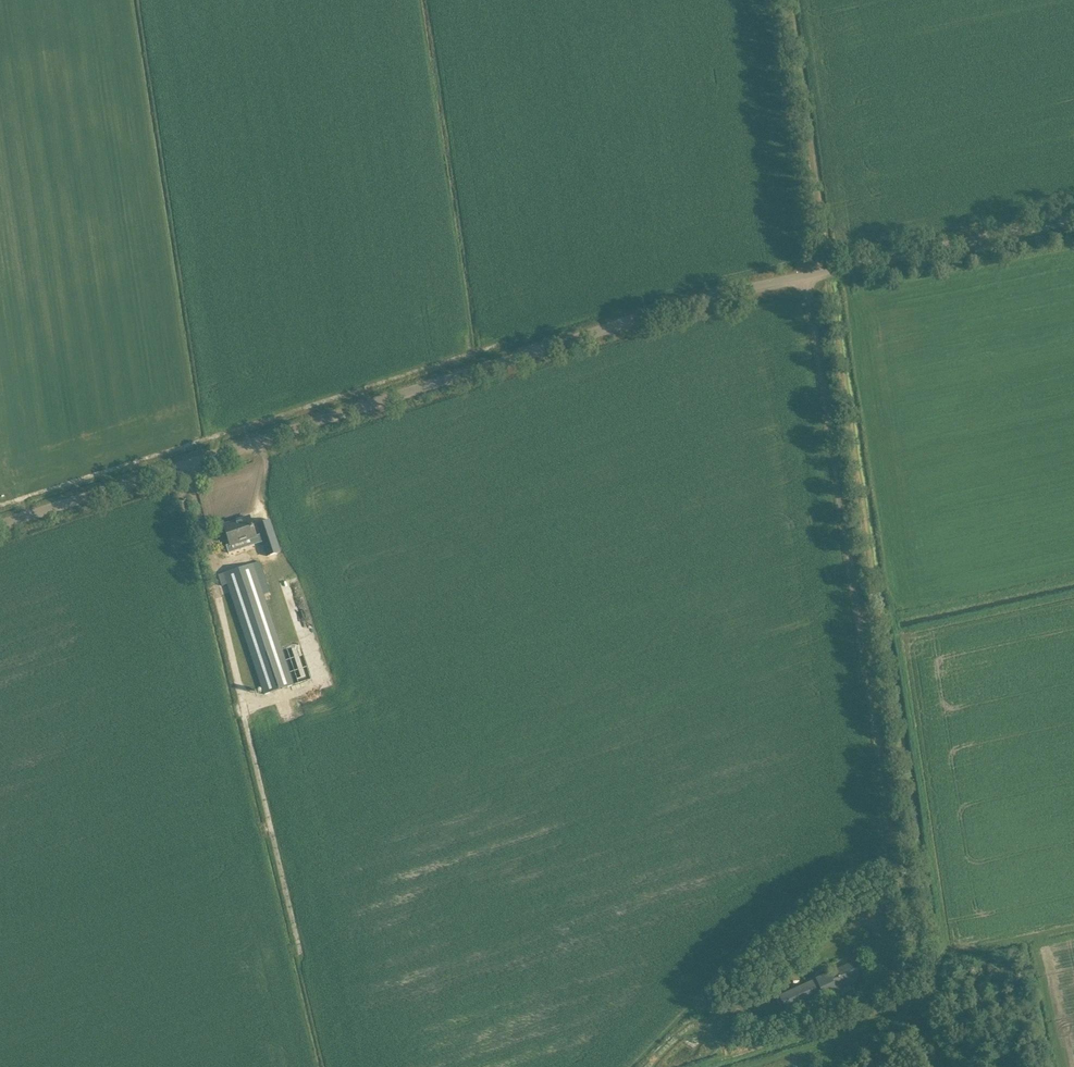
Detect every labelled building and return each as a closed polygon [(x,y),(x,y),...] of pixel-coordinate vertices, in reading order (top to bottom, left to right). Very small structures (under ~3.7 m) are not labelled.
[(249,517),(224,525),(230,544),(226,546),(228,553),(262,542),(267,556),(280,552),(273,530),(260,534),(260,535),(256,536),(253,527),(249,517)] [(251,564),(223,573),(223,574),(226,584),(264,694),(294,685),(268,606),(266,600),(264,595),(270,593),(260,561),(251,564)] [(285,589),(288,614),(305,612),(302,587),(285,589)] [(816,979),(779,995),(779,996),(788,1014),(791,1013),(815,1002),(814,999),(825,993),(835,988),(836,992),(857,982),(855,979),(857,978),(867,973),(860,958),(816,979)]
